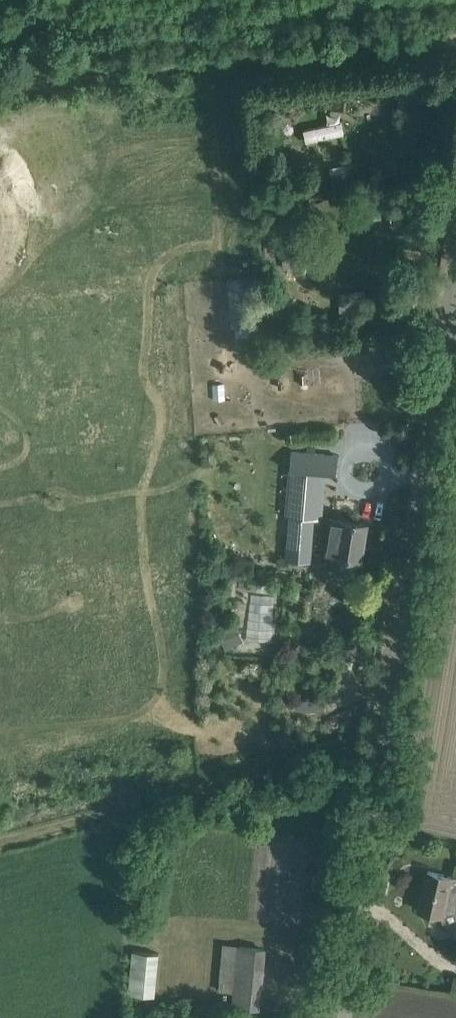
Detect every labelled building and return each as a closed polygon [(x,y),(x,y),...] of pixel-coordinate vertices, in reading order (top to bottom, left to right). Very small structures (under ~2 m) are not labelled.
[(341,109),(329,110),(330,123),(305,126),(307,139),(344,135),(341,109)] [(397,428),(387,433),(393,446),(404,440),(397,428)] [(339,452),(293,449),(292,467),(294,467),(290,514),(292,514),(289,559),(309,561),(313,516),(325,516),(329,470),(337,470),(339,452)] [(367,522),(330,517),(325,554),(328,555),(327,561),(330,566),(342,568),(347,563),(348,556),(361,558),(367,522)] [(260,635),(272,635),(274,597),(250,596),(249,636),(260,636),(260,635)] [(238,623),(220,628),(225,647),(244,641),(238,623)] [(244,743),(260,744),(261,730),(245,729),(244,743)] [(428,870),(419,909),(441,914),(442,922),(450,927),(455,925),(455,877),(428,870)] [(264,949),(222,946),(219,991),(234,991),(233,1004),(260,1006),(264,949)] [(155,996),(158,952),(133,950),(129,994),(155,996)]
